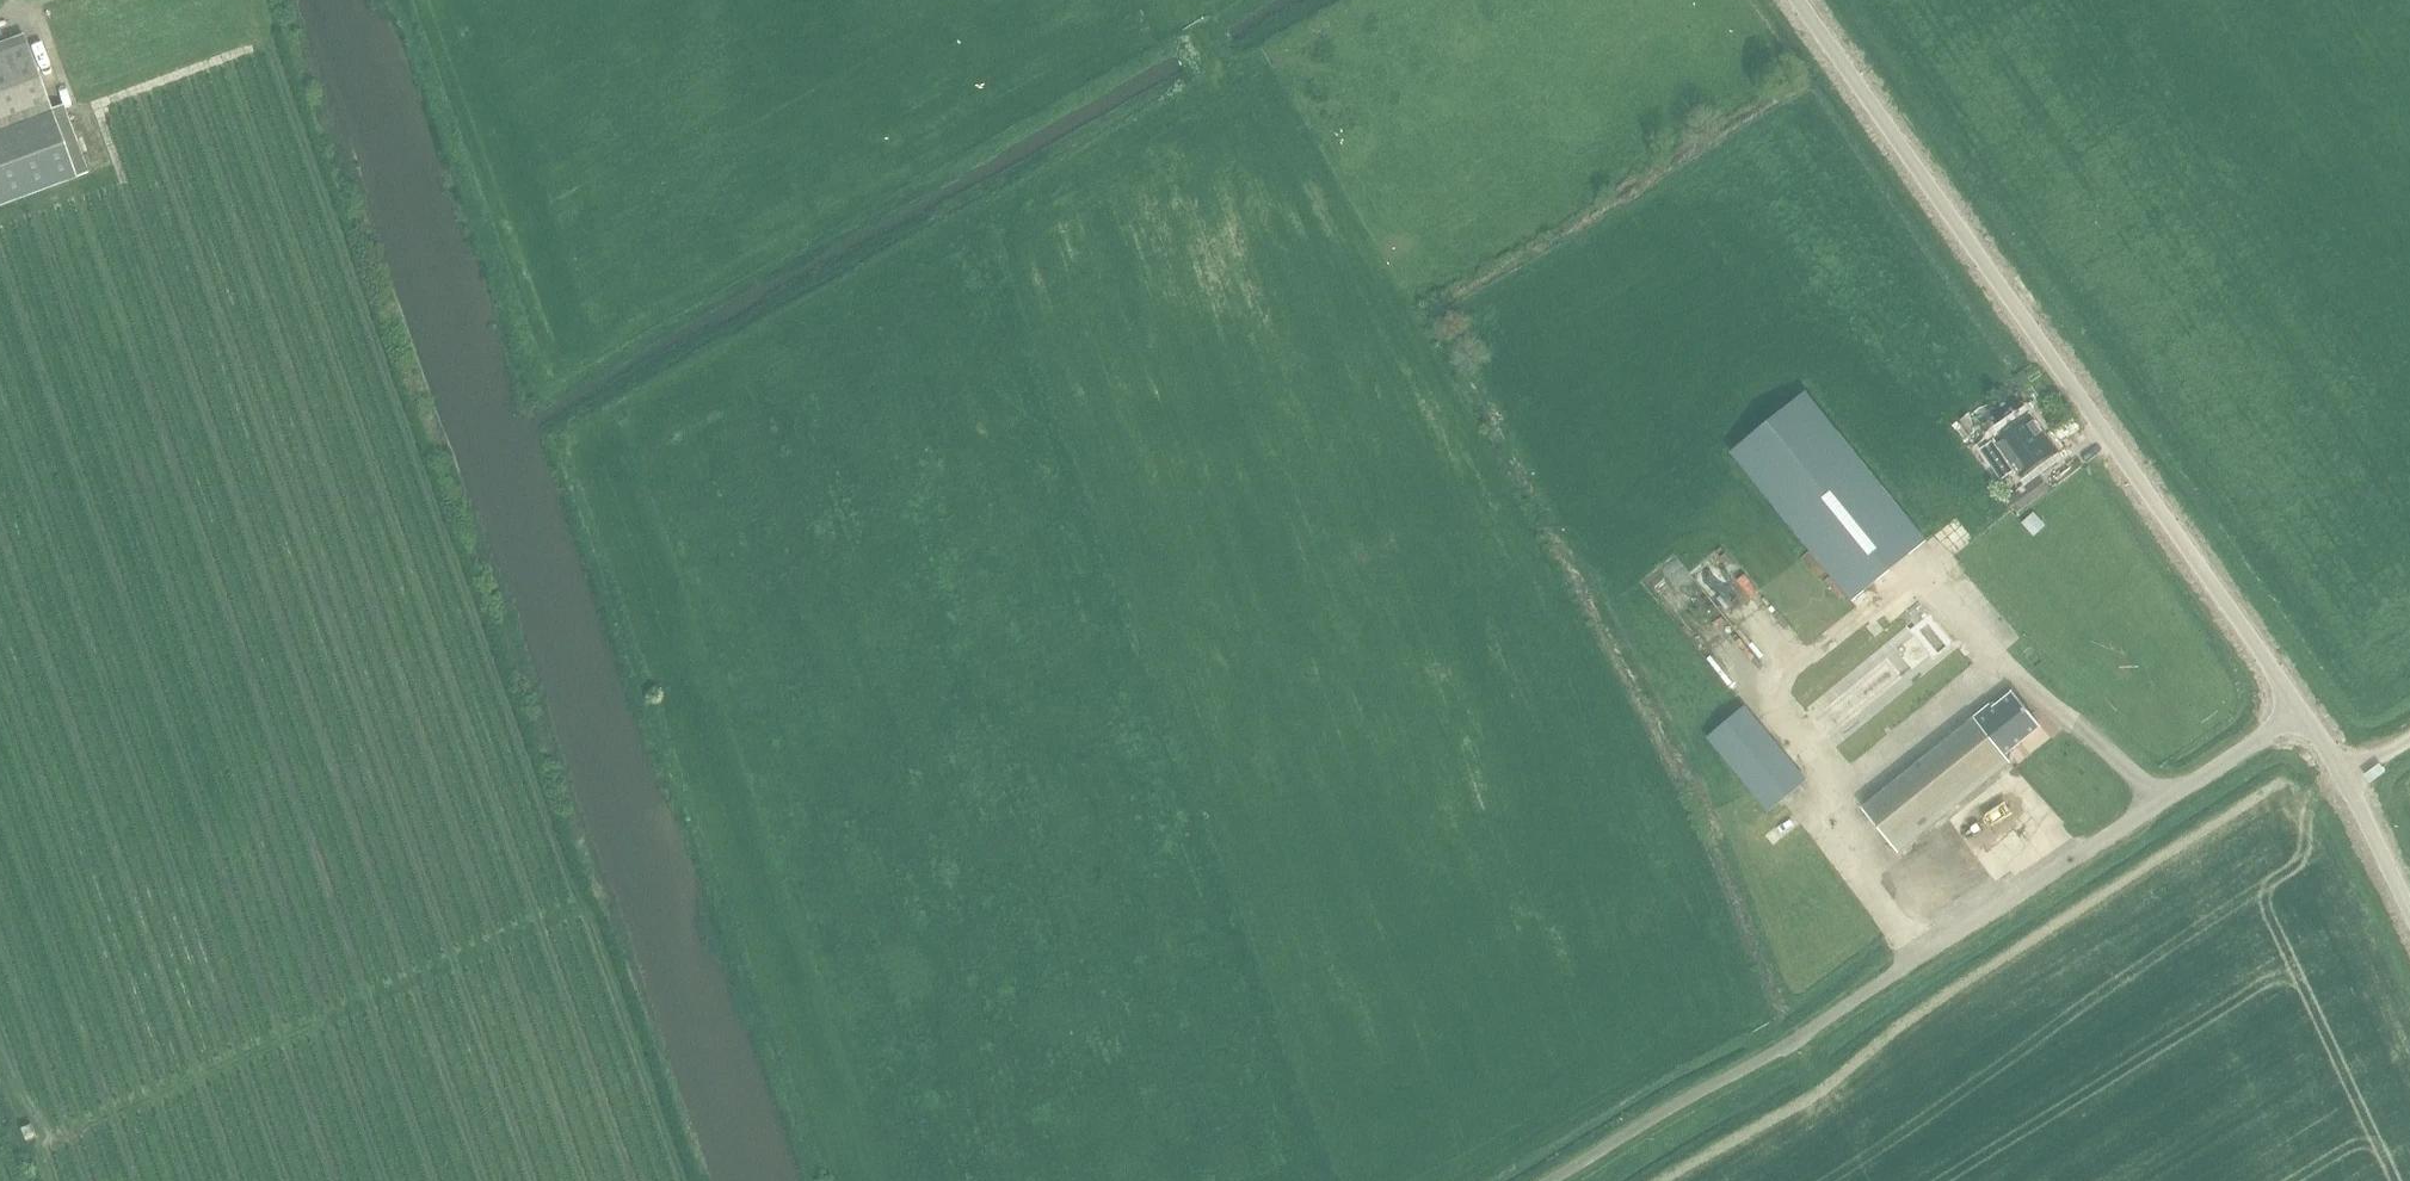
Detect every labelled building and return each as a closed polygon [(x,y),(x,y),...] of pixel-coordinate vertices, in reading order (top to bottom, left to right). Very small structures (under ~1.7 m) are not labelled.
[(0,52),(0,206),(76,178),(26,42),(0,52)] [(1926,540),(1805,391),(1731,452),(1852,601),(1926,540)] [(1994,439),(1995,439),(1981,449),(1997,472),(2011,462),(2011,463),(2022,456),(2031,469),(2057,452),(2043,432),(2042,433),(2029,414),(1994,439)] [(2008,498),(2017,510),(2048,489),(2039,477),(2008,498)] [(2034,512),(2023,522),(2034,535),(2046,525),(2034,512)] [(1746,594),(1755,590),(1744,568),(1735,572),(1746,594)] [(1920,592),(1793,693),(1840,751),(1967,650),(1920,592)] [(1990,705),(1974,717),(2004,754),(2040,725),(2013,692),(1992,708),(1990,705)] [(1769,811),(1806,780),(1745,706),(1707,736),(1769,811)] [(1966,724),(1862,807),(1897,851),(2009,761),(2009,762),(2010,761),(2004,754),(1974,717),(1966,724)] [(1753,799),(1738,811),(1747,822),(1762,810),(1753,799)] [(1817,888),(1812,896),(1837,910),(1841,902),(1817,888)]
